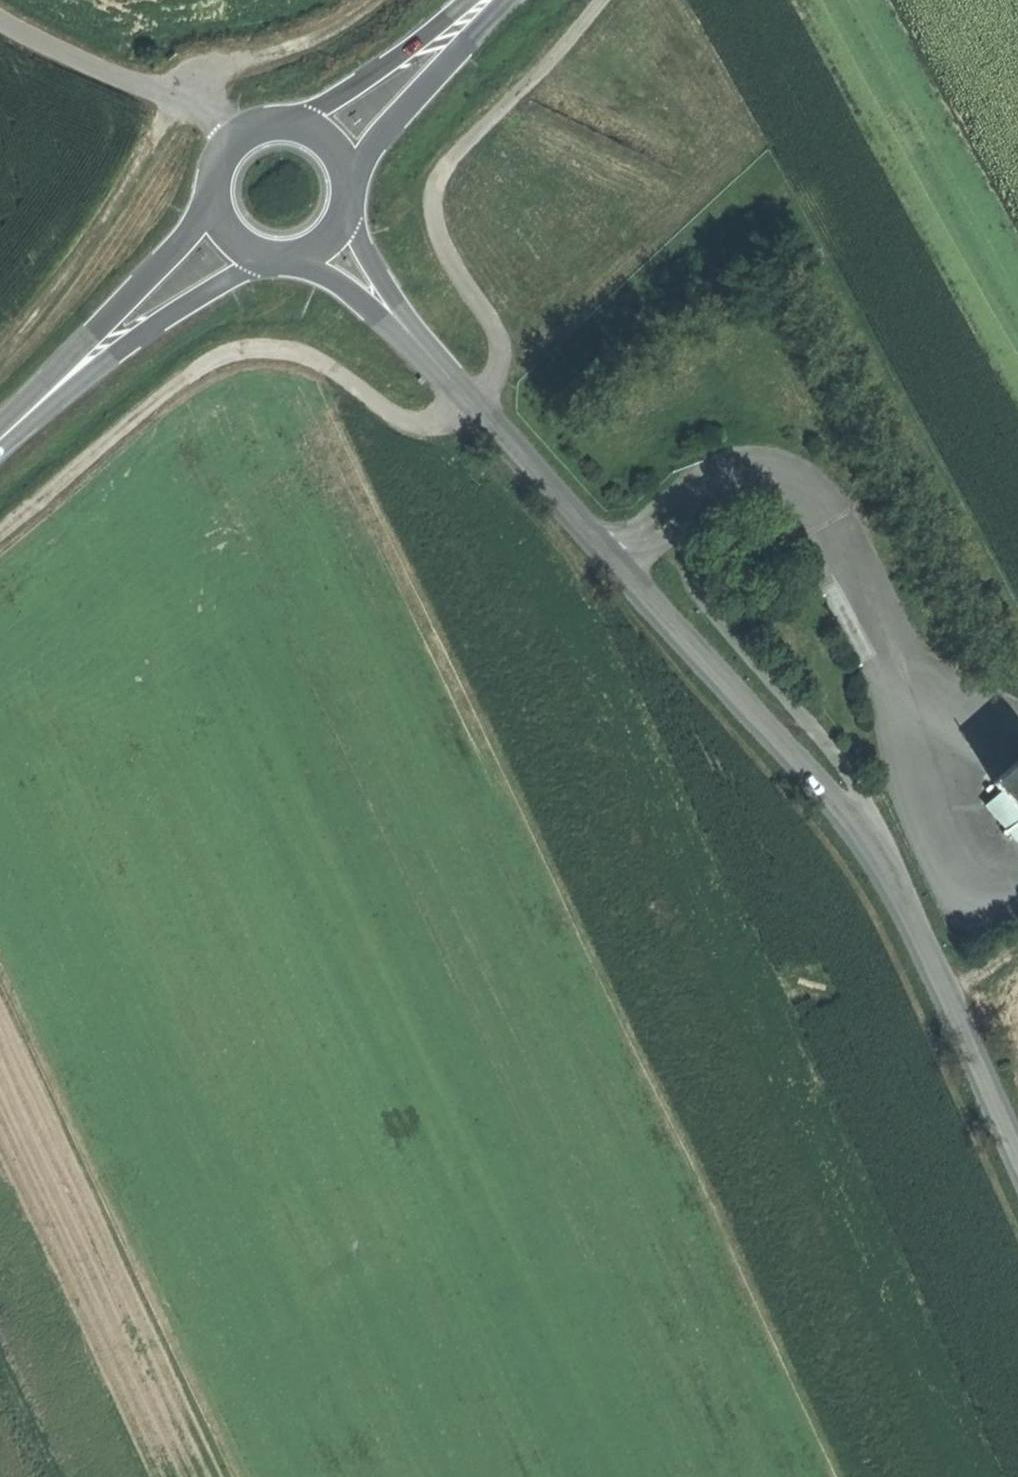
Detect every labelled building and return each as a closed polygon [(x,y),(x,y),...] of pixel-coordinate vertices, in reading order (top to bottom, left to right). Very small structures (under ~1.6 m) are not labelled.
[(1017,799),(1017,760),(998,777),(1007,786),(1017,799)] [(1017,824),(1017,799),(1007,786),(992,799),(1016,826),(1017,824)]
